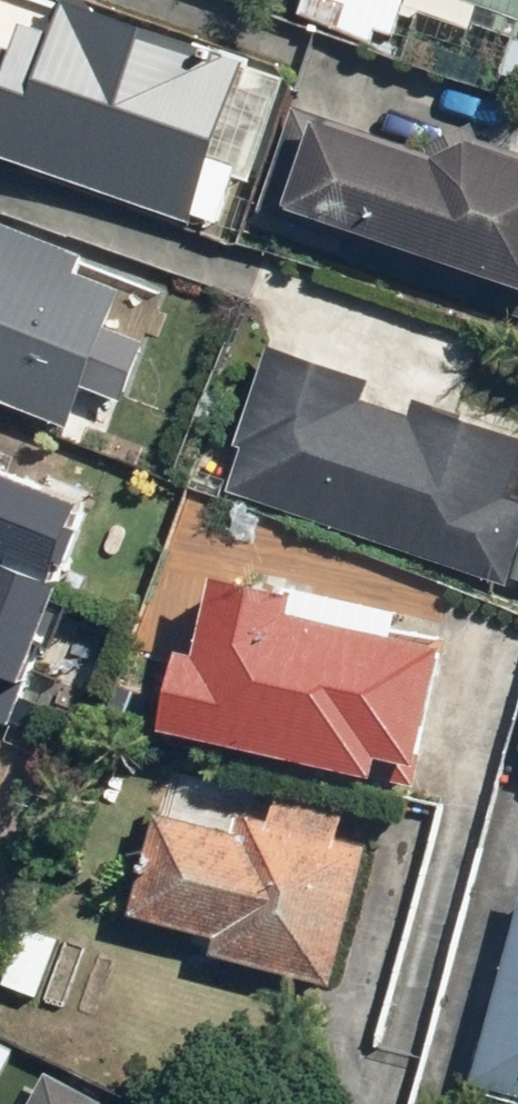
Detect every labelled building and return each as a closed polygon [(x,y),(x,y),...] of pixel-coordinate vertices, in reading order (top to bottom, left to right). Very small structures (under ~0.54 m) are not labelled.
[(29,24),(19,49),(4,44),(0,54),(0,96),(2,97),(0,102),(0,154),(191,225),(252,63),(83,0),(68,0),(55,34),(29,24)] [(517,20),(517,0),(460,0),(517,20)] [(297,109),(262,212),(344,240),(340,254),(517,314),(517,152),(454,133),(422,151),(297,109)] [(75,426),(126,289),(80,272),(87,253),(0,221),(0,222),(0,398),(75,426)] [(365,400),(373,377),(268,342),(235,440),(246,444),(230,491),(511,586),(517,565),(517,500),(508,497),(517,469),(517,432),(413,397),(407,415),(365,400)] [(7,673),(26,681),(67,582),(55,577),(87,501),(0,465),(0,690),(7,673)] [(220,573),(202,652),(180,647),(162,725),(379,774),(383,755),(424,764),(450,647),(298,612),(302,592),(220,573)] [(168,668),(189,607),(155,595),(134,656),(168,668)] [(248,791),(172,770),(133,915),(217,938),(214,951),(332,983),(376,821),(284,796),(278,820),(243,811),(248,791)] [(41,997),(60,939),(26,928),(7,986),(41,997)] [(517,1099),(517,934),(476,1087),(517,1099)] [(52,1072),(34,1103),(111,1103),(52,1072)]
